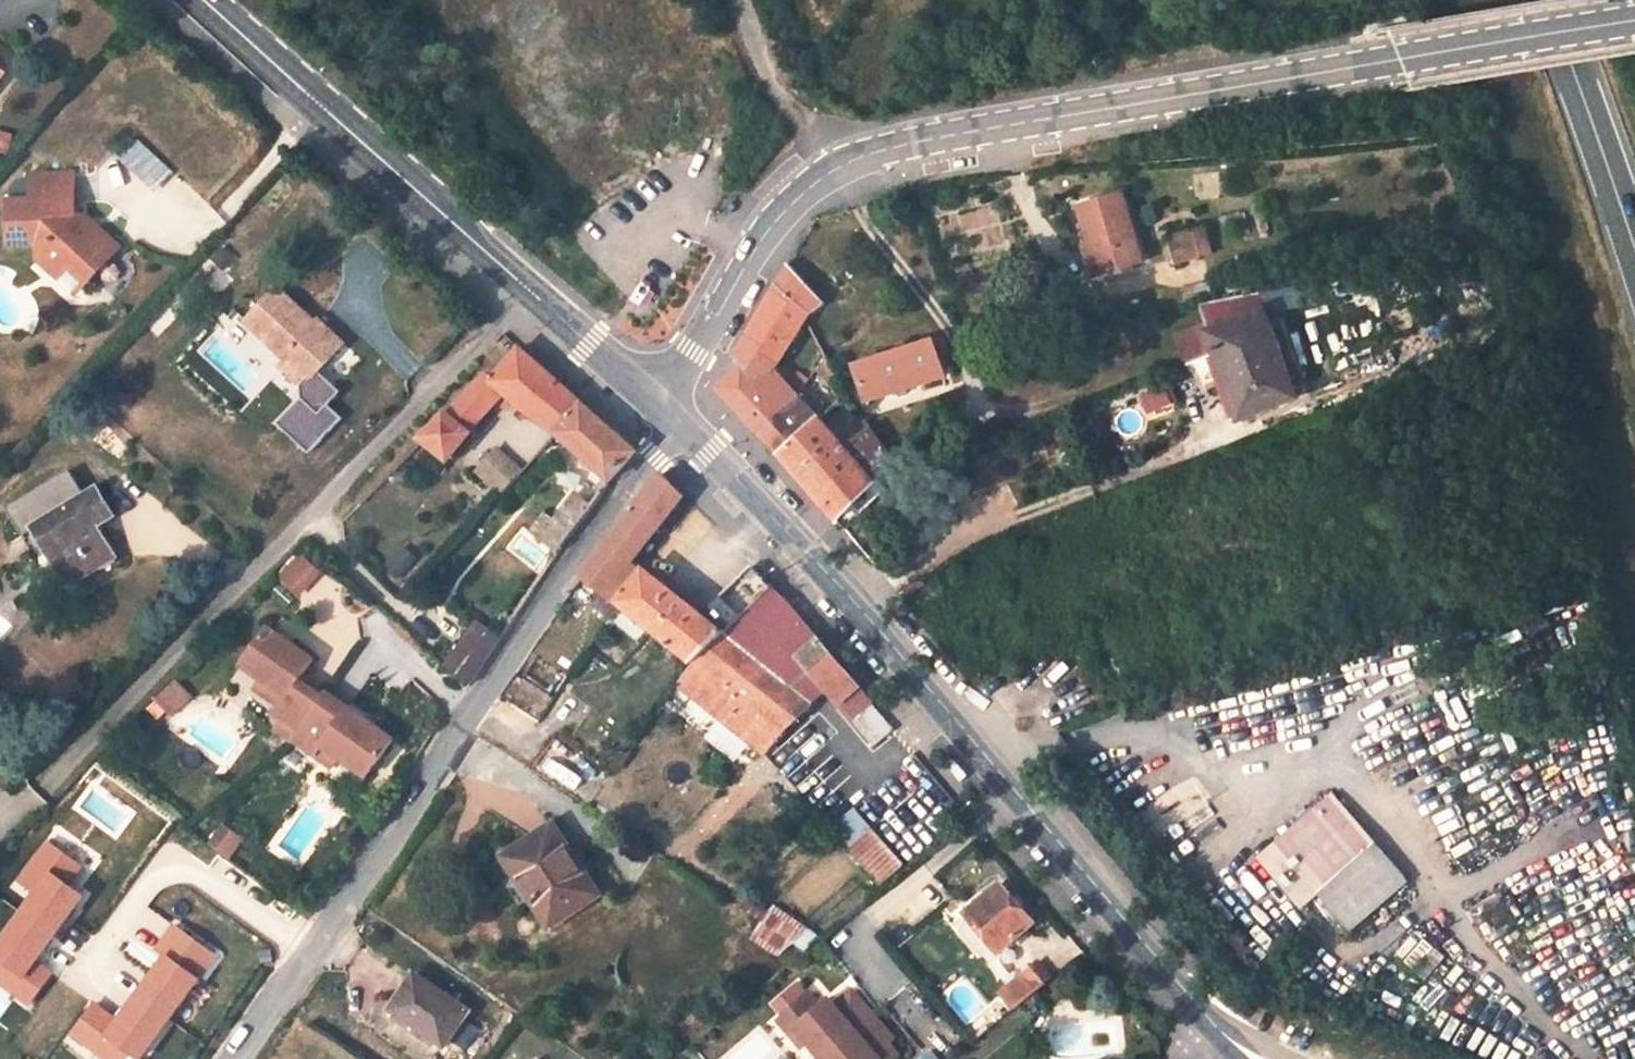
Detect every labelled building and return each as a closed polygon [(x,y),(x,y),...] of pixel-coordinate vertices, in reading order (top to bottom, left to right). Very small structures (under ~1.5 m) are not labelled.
[(118,160),(153,190),(171,169),(136,139),(118,160)] [(9,194),(11,230),(43,233),(43,247),(65,267),(75,257),(90,271),(106,254),(101,250),(115,234),(98,216),(74,216),(72,170),(31,168),(28,193),(9,194)] [(1118,187),(1072,202),(1084,241),(1090,239),(1099,270),(1140,257),(1118,187)] [(1203,226),(1164,234),(1170,264),(1209,256),(1203,226)] [(1090,239),(1084,241),(1078,243),(1087,274),(1099,270),(1090,239)] [(65,267),(80,282),(90,271),(75,257),(65,267)] [(804,315),(825,297),(788,261),(734,355),(744,361),(718,387),(837,516),(873,481),(774,366),(804,315)] [(313,321),(277,286),(246,320),(288,360),(282,366),(300,384),(301,396),(277,422),(310,452),(341,415),(329,403),(341,390),(318,369),(344,342),(317,316),(313,321)] [(1208,330),(1262,312),(1255,293),(1199,304),(1204,319),(1208,330)] [(1226,375),(1240,416),(1291,398),(1262,312),(1208,330),(1216,352),(1188,363),(1191,371),(1200,368),(1205,383),(1226,375)] [(1174,329),(1174,330),(1188,363),(1216,352),(1208,330),(1204,319),(1174,329)] [(899,347),(855,361),(865,398),(956,368),(949,348),(938,352),(933,337),(907,346),(905,338),(897,340),(899,347)] [(553,372),(519,343),(492,373),(486,368),(421,434),(452,462),(478,433),(474,428),(505,394),(521,408),(553,372)] [(583,399),(553,372),(521,408),(551,435),(557,428),(583,399)] [(637,448),(583,399),(557,428),(606,474),(598,485),(585,476),(556,516),(545,508),(529,530),(557,552),(608,481),(637,448)] [(472,471),(498,495),(522,470),(496,445),(472,471)] [(112,514),(97,488),(85,495),(68,469),(6,509),(24,536),(35,529),(69,582),(112,555),(94,525),(112,514)] [(636,556),(686,495),(659,471),(658,472),(586,575),(616,603),(620,599),(700,670),(772,587),(751,564),(704,617),(636,556)] [(296,597),(319,572),(297,553),(275,578),(296,597)] [(823,685),(836,701),(856,685),(792,609),(783,599),(772,587),(700,670),(685,687),(767,755),(823,685)] [(502,633),(477,616),(444,665),(467,682),(502,633)] [(265,624),(238,661),(258,675),(282,693),(275,703),(270,710),(295,728),(289,738),(311,753),(318,743),(334,755),(362,775),(389,737),(344,704),(341,709),(296,676),(310,656),(265,624)] [(167,710),(186,690),(170,675),(151,695),(167,710)] [(258,675),(251,686),(275,703),(282,693),(258,675)] [(871,745),(890,728),(870,704),(850,720),(871,745)] [(318,743),(311,753),(327,765),(334,755),(318,743)] [(1322,797),(1242,865),(1289,920),(1306,906),(1334,938),(1397,885),(1322,797)] [(852,807),(826,829),(877,886),(902,865),(852,807)] [(223,854),(236,837),(218,824),(205,842),(223,854)] [(596,897),(554,825),(492,861),(520,907),(533,899),(548,924),(596,897)] [(965,912),(1000,883),(992,873),(956,903),(965,912)] [(1031,923),(1000,883),(965,912),(994,948),(996,951),(1031,923)] [(799,931),(766,908),(744,943),(773,961),(799,931)] [(994,948),(965,912),(954,929),(973,951),(994,948)] [(1037,948),(1064,969),(1080,948),(1053,928),(1037,948)] [(1046,982),(1035,970),(1002,997),(1014,1009),(1046,982)] [(468,1009),(414,971),(388,1008),(442,1046),(468,1009)] [(787,1013),(799,1026),(795,1029),(808,1044),(821,1058),(895,1058),(899,1055),(888,1044),(894,1039),(851,992),(830,1010),(824,1003),(817,1010),(805,997),(787,1013)] [(799,1026),(787,1013),(777,1022),(802,1050),(808,1044),(795,1029),(799,1026)]
